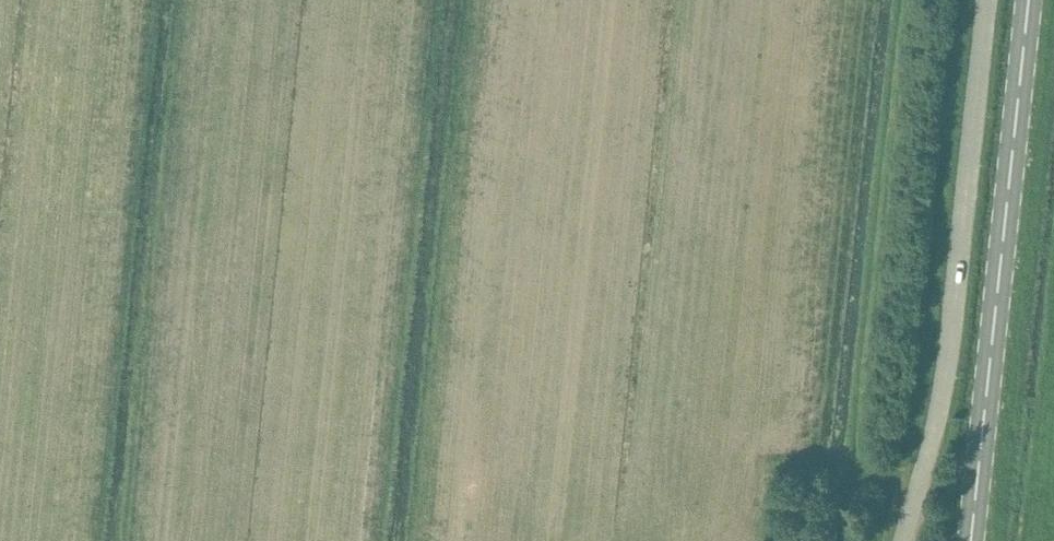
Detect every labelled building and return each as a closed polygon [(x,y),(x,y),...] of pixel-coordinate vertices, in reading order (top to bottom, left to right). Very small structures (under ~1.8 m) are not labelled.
[(791,505),(804,506),(805,493),(792,492),(791,505)]
